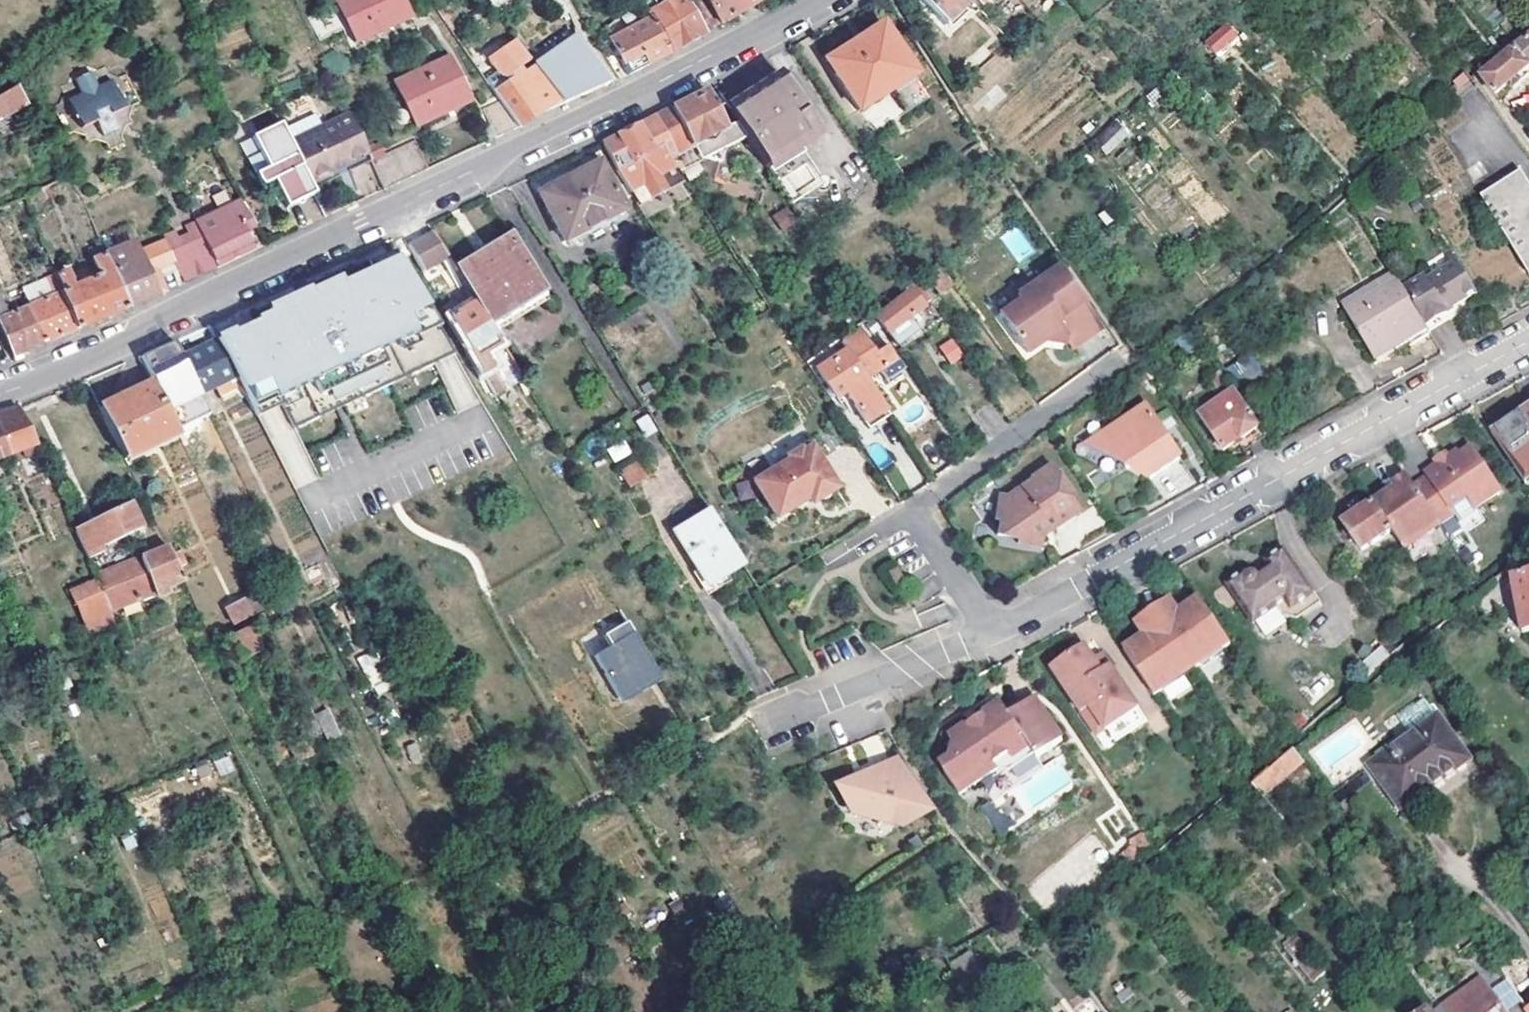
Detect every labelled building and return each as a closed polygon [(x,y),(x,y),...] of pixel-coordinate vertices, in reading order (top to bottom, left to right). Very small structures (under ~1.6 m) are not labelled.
[(355,41),(411,15),(404,0),(335,0),(355,41)] [(491,3),(498,13),(522,0),(495,0),(491,3)] [(553,12),(563,5),(560,0),(545,0),(553,12)] [(648,19),(670,56),(688,45),(706,34),(686,0),(670,0),(646,15),(648,19)] [(706,34),(721,25),(705,0),(686,0),(706,34)] [(721,25),(740,14),(762,0),(705,0),(721,25)] [(973,2),(971,0),(920,0),(945,27),(973,2)] [(973,2),(982,11),(993,0),(971,0),(973,2)] [(670,56),(648,19),(609,43),(627,76),(670,56)] [(888,86),(892,92),(906,113),(930,98),(883,24),(827,59),(860,111),(878,100),(874,94),(888,86)] [(1204,40),(1215,55),(1233,42),(1222,26),(1204,40)] [(534,66),(563,106),(612,83),(578,36),(534,66)] [(531,60),(516,39),(486,60),(504,86),(495,94),(500,102),(518,128),(519,129),(534,119),(539,117),(563,106),(534,66),(524,73),(521,68),(531,60)] [(1515,54),(1484,77),(1496,97),(1510,86),(1513,91),(1528,79),(1528,73),(1528,72),(1528,71),(1528,43),(1515,54)] [(450,59),(393,85),(413,129),(471,103),(450,59)] [(76,129),(63,101),(76,94),(70,81),(85,74),(91,87),(106,81),(119,109),(132,103),(120,75),(79,60),(62,67),(49,108),(62,135),(76,129)] [(76,94),(63,101),(76,129),(119,109),(106,81),(91,87),(85,74),(70,81),(76,94)] [(729,111),(737,124),(747,140),(790,207),(818,189),(796,154),(821,139),(781,78),(774,83),(729,111)] [(0,89),(0,122),(2,121),(6,130),(20,124),(16,115),(35,106),(23,79),(0,89)] [(878,100),(892,92),(888,86),(874,94),(878,100)] [(747,140),(737,124),(730,128),(707,92),(685,103),(655,118),(681,159),(689,172),(691,175),(747,140)] [(518,128),(500,102),(481,110),(490,129),(494,139),(518,128)] [(126,124),(119,109),(76,129),(83,143),(97,137),(103,151),(119,144),(112,130),(126,124)] [(339,120),(349,115),(346,110),(337,115),(339,120)] [(286,129),(292,143),(324,127),(317,114),(286,129)] [(309,181),(330,171),(366,154),(349,115),(339,120),(324,127),(292,143),(309,181)] [(655,118),(638,126),(664,169),(681,159),(655,118)] [(1108,155),(1131,133),(1116,118),(1093,141),(1108,155)] [(292,143),(286,129),(283,124),(257,137),(263,151),(252,156),(265,184),(271,181),(275,180),(288,205),(315,194),(309,181),(292,143)] [(623,134),(602,146),(616,170),(631,189),(639,202),(689,172),(681,159),(664,169),(638,126),(636,127),(637,129),(632,131),(631,130),(623,134)] [(491,140),(494,139),(490,129),(478,134),(482,144),(491,140)] [(818,189),(790,207),(794,213),(823,195),(824,196),(826,197),(828,198),(830,198),(833,197),(835,195),(835,193),(836,190),(835,188),(832,185),(830,184),(826,185),(825,186),(805,155),(824,143),(821,139),(796,154),(818,189)] [(384,191),(428,170),(414,140),(370,161),(384,191)] [(1400,151),(1394,156),(1399,163),(1406,158),(1400,151)] [(366,154),(330,171),(333,178),(339,175),(345,190),(354,185),(348,171),(370,161),(366,154)] [(539,194),(564,243),(624,212),(599,163),(539,194)] [(1481,199),(1528,279),(1528,188),(1521,175),(1481,199)] [(202,269),(233,253),(251,244),(246,232),(255,227),(242,202),(196,224),(200,231),(186,238),(202,269)] [(771,215),(782,231),(797,222),(786,205),(771,215)] [(233,253),(202,269),(186,238),(200,231),(196,224),(177,233),(180,240),(197,271),(200,278),(203,276),(255,252),(251,244),(233,253)] [(402,237),(408,247),(426,237),(440,262),(447,259),(427,226),(424,227),(402,237)] [(167,246),(180,240),(177,233),(163,239),(167,246)] [(426,237),(408,247),(423,272),(440,262),(426,237)] [(167,246),(163,239),(137,252),(132,240),(103,252),(104,254),(129,310),(166,294),(157,272),(155,269),(173,261),(167,246)] [(173,261),(182,279),(197,271),(180,240),(167,246),(173,261)] [(455,273),(474,304),(492,333),(545,300),(509,241),(455,273)] [(255,326),(218,343),(236,379),(258,420),(283,408),(294,432),(322,419),(316,405),(332,397),(334,400),(341,397),(346,407),(394,385),(387,371),(403,364),(409,378),(455,356),(395,253),(367,266),(371,274),(343,288),(339,279),(310,293),(313,299),(307,302),(300,305),(297,299),(268,313),(271,318),(255,326)] [(69,269),(55,275),(78,331),(89,326),(91,329),(104,324),(115,319),(114,316),(129,310),(104,254),(89,260),(93,270),(73,279),(69,269)] [(938,291),(951,281),(937,264),(924,273),(938,291)] [(1071,346),(1100,327),(1056,264),(1016,291),(1020,296),(998,311),(1025,351),(1043,339),(1061,343),(1063,335),(1071,346)] [(1423,279),(1403,291),(1425,329),(1426,332),(1447,320),(1446,318),(1477,301),(1458,268),(1426,285),(1423,279)] [(184,284),(200,278),(197,271),(182,279),(184,284)] [(78,331),(55,275),(46,278),(53,296),(29,306),(45,345),(64,337),(65,339),(72,337),(71,334),(78,331)] [(929,298),(915,280),(903,289),(905,292),(873,317),(884,333),(929,298)] [(1378,370),(1412,351),(1406,340),(1425,329),(1403,291),(1401,288),(1369,306),(1365,299),(1360,301),(1344,309),(1378,370)] [(0,294),(0,330),(14,363),(18,361),(31,355),(30,351),(45,345),(29,306),(11,314),(1,293),(0,294)] [(474,304),(449,317),(495,396),(521,381),(492,333),(474,304)] [(1447,320),(1426,332),(1430,338),(1432,336),(1451,326),(1447,320)] [(173,343),(182,361),(218,343),(209,327),(204,329),(173,343)] [(846,348),(865,377),(879,369),(885,377),(902,366),(885,343),(875,350),(859,328),(841,341),(846,348)] [(1406,340),(1412,351),(1431,341),(1430,338),(1426,332),(1425,329),(1406,340)] [(952,337),(938,346),(951,364),(964,355),(952,337)] [(182,361),(200,397),(236,379),(218,343),(182,361)] [(864,420),(884,406),(865,377),(846,348),(818,368),(837,396),(844,391),(864,420)] [(1242,361),(1242,377),(1259,376),(1259,361),(1242,361)] [(387,371),(394,385),(409,378),(403,364),(387,371)] [(1259,426),(1221,369),(1208,378),(1222,399),(1201,413),(1224,449),(1259,426)] [(100,412),(124,463),(178,436),(153,385),(100,412)] [(316,405),(322,419),(346,407),(341,397),(334,400),(332,397),(316,405)] [(1149,476),(1149,477),(1180,458),(1163,430),(1160,431),(1155,424),(1158,422),(1146,405),(1100,434),(1097,449),(1104,460),(1109,459),(1125,472),(1129,468),(1149,476)] [(0,415),(0,462),(37,446),(20,409),(0,415)] [(646,413),(636,421),(647,436),(657,428),(646,413)] [(1523,422),(1522,420),(1497,437),(1528,485),(1528,418),(1523,422)] [(1497,437),(1493,440),(1526,490),(1528,488),(1528,485),(1497,437)] [(626,440),(607,449),(614,462),(632,453),(626,440)] [(787,457),(751,479),(773,516),(805,497),(814,492),(817,497),(835,487),(809,444),(800,450),(798,447),(785,454),(787,457)] [(1481,508),(1506,492),(1478,447),(1460,458),(1458,454),(1449,460),(1450,463),(1442,468),(1438,467),(1425,475),(1428,479),(1413,488),(1438,526),(1439,528),(1460,514),(1456,507),(1474,496),(1481,508)] [(1435,463),(1438,467),(1442,468),(1450,463),(1449,460),(1446,456),(1435,463)] [(638,463),(621,474),(629,486),(646,476),(638,463)] [(1036,546),(1039,530),(1044,527),(1052,521),(1054,524),(1074,511),(1065,497),(1067,495),(1047,463),(1028,477),(1030,481),(1020,488),(1018,485),(1003,496),(998,496),(992,519),(997,520),(994,534),(1015,538),(1015,542),(1036,546)] [(1429,532),(1438,526),(1413,488),(1407,478),(1391,488),(1393,492),(1389,495),(1373,505),(1391,532),(1403,550),(1410,545),(1413,547),(1430,536),(1429,532)] [(814,492),(805,497),(808,502),(817,497),(814,492)] [(1359,555),(1391,532),(1373,505),(1341,527),(1359,555)] [(129,509),(89,527),(106,565),(146,546),(129,509)] [(741,564),(709,510),(673,531),(705,585),(741,564)] [(1252,623),(1276,607),(1285,601),(1290,610),(1314,594),(1283,547),(1265,560),(1268,565),(1258,572),(1255,574),(1253,573),(1250,573),(1248,573),(1245,575),(1243,571),(1225,583),(1252,623)] [(148,581),(105,601),(111,616),(183,585),(167,551),(139,563),(148,581)] [(96,582),(105,601),(148,581),(139,563),(96,582)] [(894,568),(884,573),(893,588),(903,582),(894,568)] [(1510,583),(1511,590),(1513,603),(1519,636),(1528,635),(1528,580),(1510,583)] [(89,625),(111,616),(105,601),(96,582),(74,592),(89,625)] [(1513,603),(1511,590),(1504,590),(1506,604),(1513,603)] [(224,608),(234,625),(262,609),(251,592),(224,608)] [(1321,604),(1314,594),(1290,610),(1285,601),(1276,607),(1283,617),(1298,620),(1321,604)] [(1124,650),(1155,696),(1231,645),(1200,599),(1182,611),(1179,613),(1170,600),(1136,622),(1145,636),(1124,650)] [(252,629),(232,638),(241,659),(261,649),(252,629)] [(595,654),(618,696),(658,674),(634,633),(595,654)] [(1085,644),(1052,667),(1081,712),(1090,706),(1106,729),(1140,707),(1112,666),(1103,671),(1095,659),(1085,644)] [(1104,654),(1095,659),(1103,671),(1112,666),(1104,654)] [(968,725),(966,727),(949,738),(963,760),(945,771),(959,795),(996,771),(998,770),(994,765),(1009,754),(1013,760),(1031,747),(1037,756),(1063,739),(1035,697),(1009,714),(1002,703),(983,715),(986,719),(970,729),(968,725)] [(1412,741),(1371,769),(1402,813),(1424,797),(1469,765),(1426,704),(1400,723),(1412,741)] [(1090,706),(1081,712),(1098,735),(1106,729),(1090,706)] [(1140,707),(1106,729),(1115,741),(1148,719),(1140,707)] [(328,708),(315,713),(326,739),(339,734),(328,708)] [(983,715),(968,725),(970,729),(986,719),(983,715)] [(1250,788),(1264,804),(1306,768),(1293,752),(1250,788)] [(896,757),(867,774),(870,779),(863,783),(844,795),(860,822),(901,828),(928,811),(896,757)] [(1424,797),(1402,813),(1412,826),(1433,810),(1424,797)] [(995,799),(982,806),(997,834),(1009,828),(995,799)] [(1503,974),(1452,1011),(1528,1011),(1503,974)]
